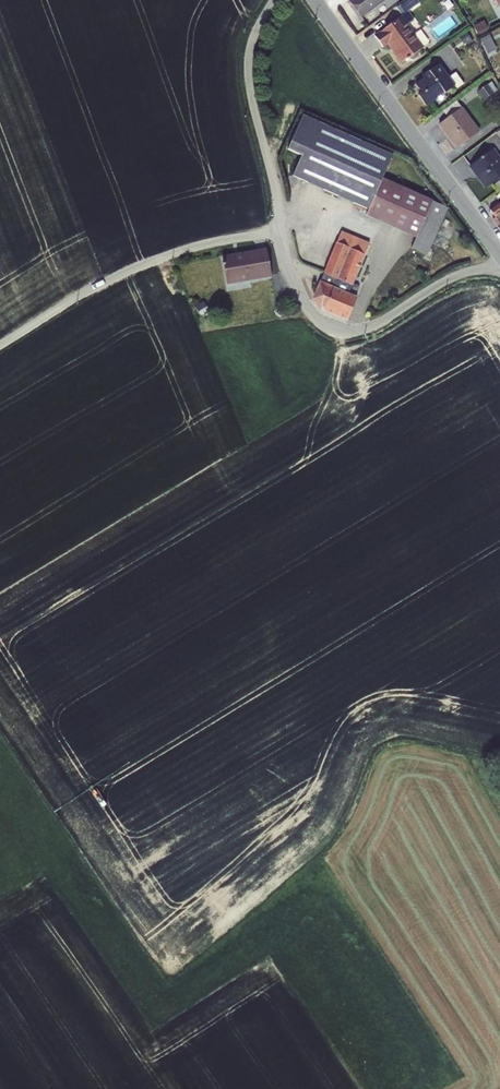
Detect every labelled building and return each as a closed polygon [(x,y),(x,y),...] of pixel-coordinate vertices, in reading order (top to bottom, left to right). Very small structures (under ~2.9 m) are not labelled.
[(361,18),(385,0),(348,0),(361,18)] [(373,35),(383,48),(387,45),(401,64),(409,58),(411,60),(413,60),(418,57),(418,54),(416,52),(423,47),(407,25),(413,20),(407,12),(419,3),(417,0),(406,0),(395,7),(401,15),(379,32),(378,31),(373,35)] [(484,21),(473,26),(477,34),(487,29),(484,21)] [(466,33),(458,37),(465,47),(472,42),(466,33)] [(489,35),(480,39),(487,54),(496,49),(489,35)] [(423,79),(414,85),(421,93),(417,96),(426,107),(436,100),(434,97),(443,91),(444,93),(454,86),(456,88),(463,84),(455,73),(448,77),(439,64),(421,76),(423,79)] [(487,84),(477,91),(484,100),(497,91),(491,82),(487,85),(487,84)] [(447,118),(461,107),(456,101),(442,111),(447,118)] [(461,107),(447,118),(438,125),(455,149),(480,131),(461,107)] [(367,209),(382,178),(392,155),(302,115),(286,149),(301,156),(292,176),(367,209)] [(468,167),(484,189),(499,177),(499,158),(493,148),(468,167)] [(382,178),(367,209),(365,215),(415,238),(411,248),(426,255),(447,208),(382,178)] [(489,210),(494,217),(499,225),(499,202),(489,210)] [(494,217),(491,220),(497,228),(499,225),(494,217)] [(367,239),(371,228),(349,220),(344,231),(367,239)] [(341,231),(313,298),(320,309),(347,320),(356,297),(348,294),(369,242),(341,231)] [(266,250),(221,257),(226,283),(271,275),(266,250)] [(209,313),(202,302),(194,307),(201,318),(209,313)]
